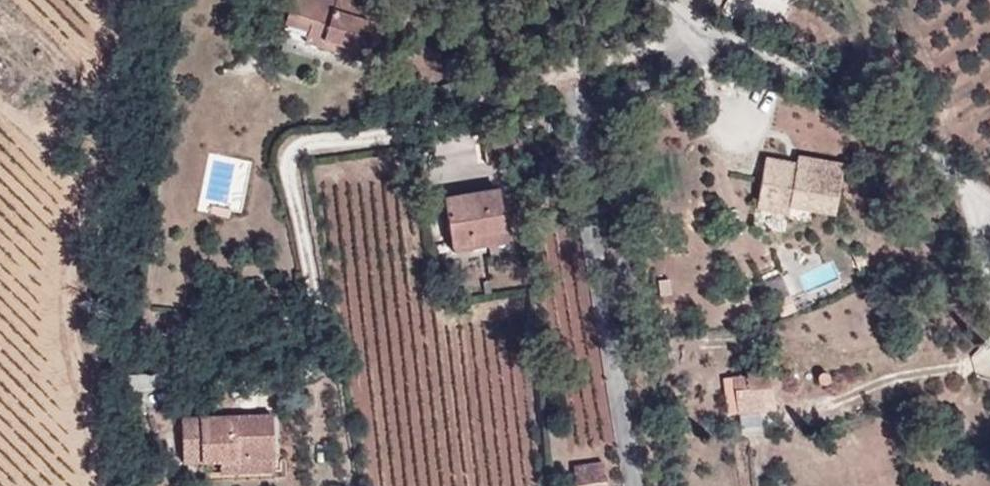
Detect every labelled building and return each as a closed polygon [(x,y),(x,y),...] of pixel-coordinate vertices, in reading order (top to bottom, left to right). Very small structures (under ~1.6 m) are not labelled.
[(332,15),(294,2),(285,30),(306,37),(303,46),(299,57),(318,62),(321,53),(352,63),(368,68),(377,38),(362,33),(367,15),(335,5),(332,15)] [(285,30),(282,38),(303,46),(306,37),(285,30)] [(762,143),(755,221),(786,223),(788,198),(839,202),(844,151),(762,143)] [(500,195),(446,203),(453,251),(473,248),(471,240),(506,234),(500,195)] [(747,389),(757,388),(754,367),(730,370),(733,385),(714,388),(717,413),(749,408),(747,389)] [(220,468),(274,464),(271,424),(180,429),(184,471),(220,468)] [(220,468),(222,482),(276,477),(274,464),(220,468)]
